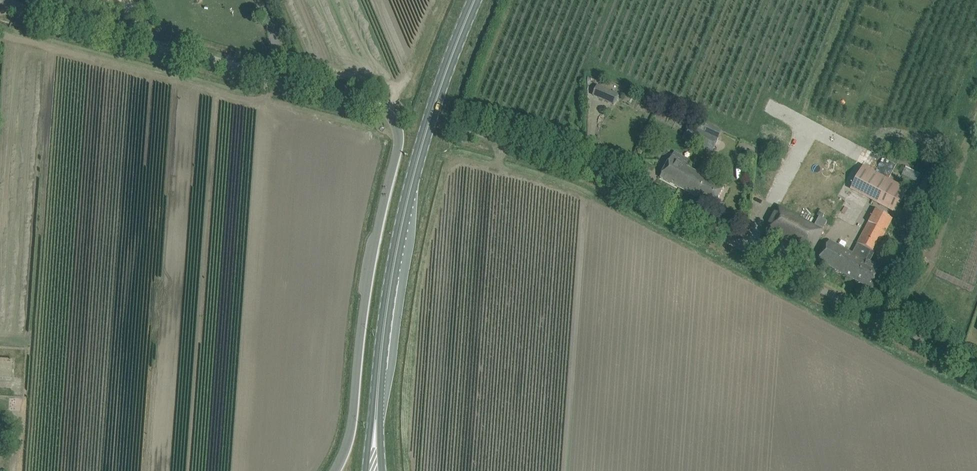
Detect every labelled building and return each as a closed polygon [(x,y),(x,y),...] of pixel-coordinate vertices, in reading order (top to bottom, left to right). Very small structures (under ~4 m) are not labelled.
[(614,104),(618,95),(620,91),(615,88),(600,81),(593,96),(614,104)] [(690,142),(712,151),(719,137),(722,131),(709,125),(700,122),(699,124),(696,123),(692,132),(694,133),(690,142)] [(686,192),(697,173),(671,158),(660,178),(686,192)] [(886,209),(899,185),(863,166),(850,190),(886,209)] [(714,207),(719,198),(724,188),(697,173),(686,192),(714,207)] [(926,177),(912,205),(925,211),(939,183),(926,177)] [(895,214),(908,190),(899,185),(886,209),(895,214)] [(778,208),(767,229),(802,248),(804,246),(805,243),(810,246),(814,248),(824,231),(823,230),(822,230),(827,221),(822,219),(824,215),(819,213),(817,216),(819,217),(814,227),(812,226),(778,208)] [(823,252),(818,261),(849,278),(872,290),(877,281),(883,269),(870,262),(893,219),(883,214),(876,209),(857,244),(861,246),(856,255),(845,249),(829,241),(823,252)] [(13,360),(0,359),(0,378),(12,379),(13,360)]
